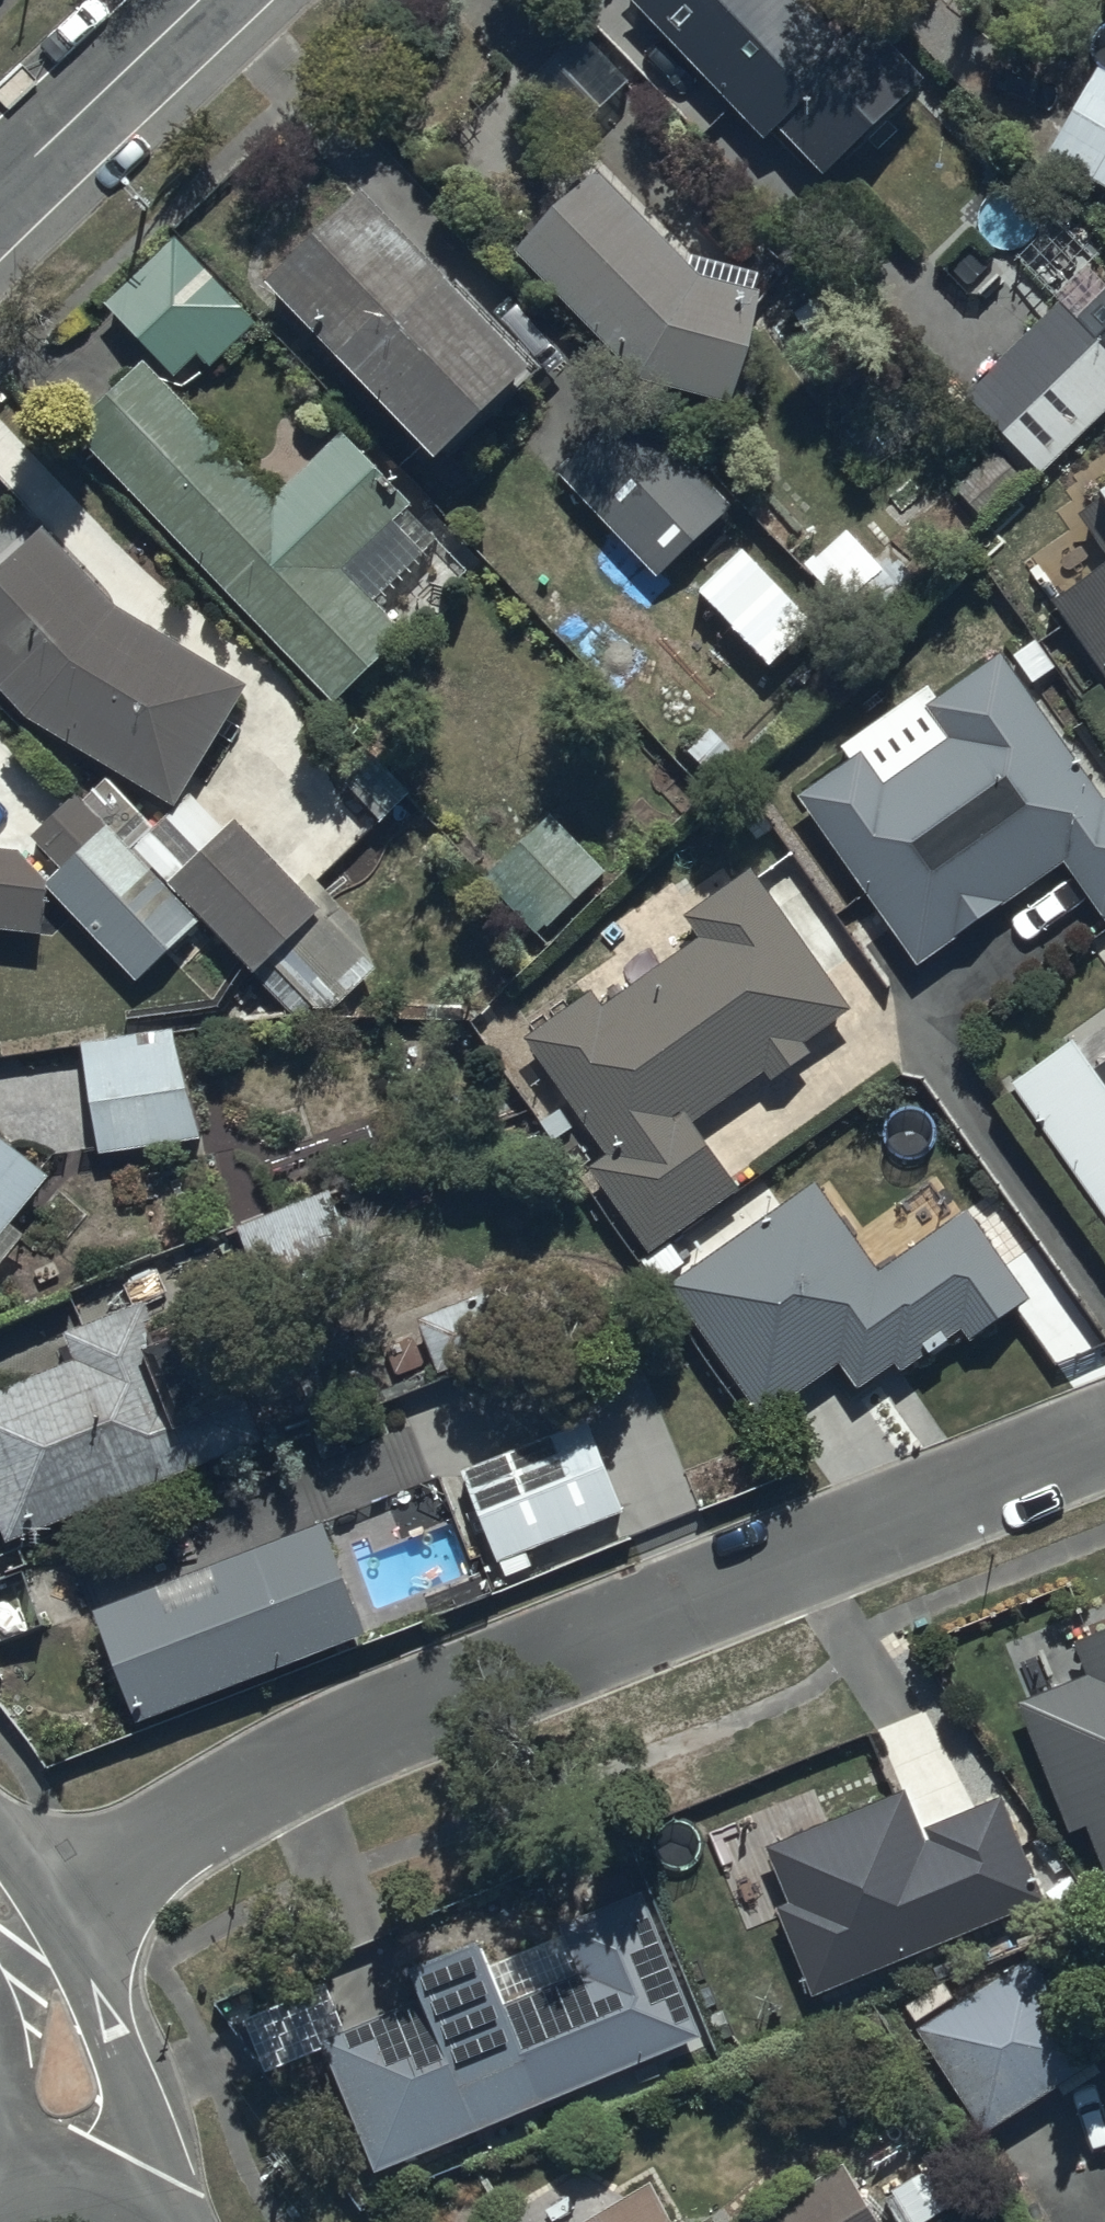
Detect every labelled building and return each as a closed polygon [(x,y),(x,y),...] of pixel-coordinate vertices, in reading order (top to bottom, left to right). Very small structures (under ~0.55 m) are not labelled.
[(611,34),(715,138),(732,121),(771,161),(780,152),(789,161),(793,157),(832,196),(929,99),(876,46),(856,66),(791,0),(636,0),(643,7),(611,34)] [(584,48),(527,99),(576,150),(630,96),(584,48)] [(1050,167),(1104,200),(1104,85),(1101,82),(1050,167)] [(598,193),(516,269),(642,405),(739,435),(756,380),(768,313),(763,312),(768,282),(694,269),(690,291),(598,193)] [(363,204),(264,298),(446,488),(545,394),(363,204)] [(177,250),(107,318),(175,388),(196,366),(209,379),(257,332),(177,250)] [(1061,318),(969,412),(1045,487),(1104,426),(1104,360),(1061,318)] [(145,376),(74,444),(338,719),(408,652),(373,616),(383,607),(389,614),(429,576),(423,569),(439,554),(340,451),(277,512),(145,376)] [(632,413),(557,483),(659,591),(733,521),(632,413)] [(1025,502),(997,466),(951,502),(979,538),(1025,502)] [(1068,531),(1065,527),(1019,560),(1056,610),(1042,620),(1104,707),(1104,505),(1068,531)] [(0,586),(0,703),(32,739),(177,820),(248,700),(120,623),(45,545),(0,586)] [(887,585),(865,564),(828,602),(872,644),(924,590),(902,569),(887,585)] [(802,810),(920,982),(1067,881),(1104,935),(1104,813),(1104,814),(1003,667),(940,711),(931,699),(844,759),(854,775),(802,810)] [(292,1025),(322,1001),(337,1017),(379,982),(362,943),(311,885),(298,896),(239,838),(230,848),(193,811),(172,832),(169,830),(155,843),(109,792),(84,814),(77,807),(71,812),(67,808),(45,828),(58,843),(42,857),(62,879),(51,889),(139,994),(171,967),(183,981),(219,951),(254,993),(261,988),(292,1025)] [(605,885),(551,829),(489,888),(544,945),(605,885)] [(44,949),(50,900),(24,870),(0,867),(0,943),(44,949)] [(853,1024),(751,885),(687,933),(700,951),(661,980),(654,971),(637,984),(644,993),(604,1022),(594,1008),(526,1057),(610,1171),(591,1185),(652,1269),(742,1203),(694,1138),(769,1083),(776,1093),(812,1067),(806,1059),(853,1024)] [(175,1046),(80,1054),(103,1166),(203,1158),(175,1046)] [(1018,1104),(1104,1228),(1104,1083),(1096,1089),(1078,1064),(1018,1104)] [(0,1151),(0,1282),(27,1253),(14,1240),(51,1192),(0,1151)] [(882,1286),(815,1197),(667,1305),(764,1434),(839,1377),(861,1406),(899,1377),(905,1385),(926,1369),(931,1376),(952,1359),(949,1355),(962,1344),(971,1357),(1032,1311),(966,1223),(882,1286)] [(330,1198),(238,1228),(243,1242),(226,1247),(253,1328),(361,1292),(330,1198)] [(0,1406),(0,1535),(9,1557),(262,1453),(219,1349),(159,1374),(146,1343),(154,1340),(146,1319),(65,1351),(76,1378),(0,1406)] [(624,1511),(585,1419),(462,1470),(476,1505),(465,1510),(474,1531),(481,1527),(501,1576),(501,1575),(507,1586),(629,1536),(620,1513),(624,1511)] [(327,1519),(97,1606),(142,1718),(370,1632),(327,1519)] [(1015,1687),(1064,1819),(1081,1812),(1104,1876),(1104,1610),(1067,1624),(1082,1665),(1015,1687)] [(904,1788),(767,1843),(791,1903),(776,1909),(812,1996),(1046,1901),(1002,1793),(919,1827),(904,1788)] [(321,2043),(374,2171),(703,2036),(645,1897),(485,1962),(477,1943),(407,1971),(419,2002),(321,2043)] [(1024,1942),(909,2019),(979,2122),(1093,2045),(1024,1942)] [(738,2211),(745,2221),(879,2221),(836,2151),(738,2211)] [(661,2201),(668,2197),(651,2167),(558,2221),(674,2221),(661,2201)]
